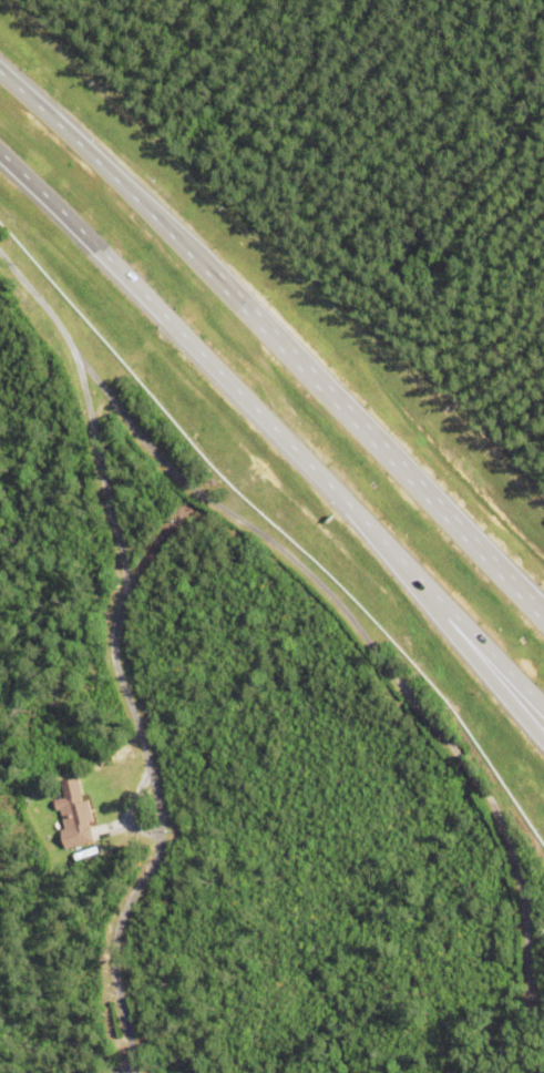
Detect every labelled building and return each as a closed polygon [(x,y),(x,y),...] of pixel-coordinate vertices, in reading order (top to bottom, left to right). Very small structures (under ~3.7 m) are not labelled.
[(89,828),(91,827),(94,842),(91,842),(92,845),(66,850),(62,831),(66,831),(62,811),(58,811),(55,801),(81,795),(83,804),(89,801),(93,824),(88,825),(89,828)] [(99,851),(100,858),(75,862),(74,856),(78,856),(76,854),(86,851),(88,854),(90,852),(90,851),(96,849),(96,851),(99,851)] [(63,880),(72,879),(74,888),(65,889),(63,880)]
